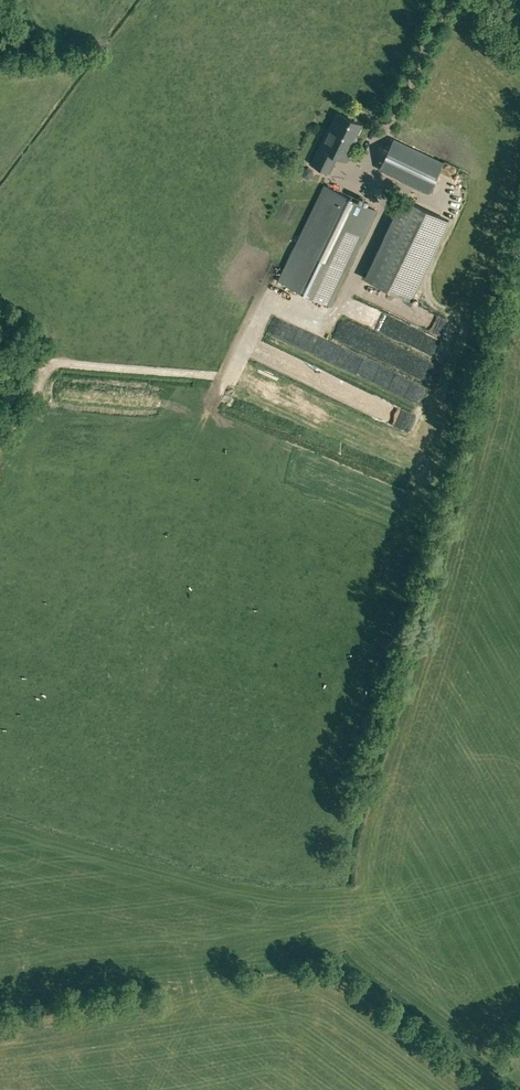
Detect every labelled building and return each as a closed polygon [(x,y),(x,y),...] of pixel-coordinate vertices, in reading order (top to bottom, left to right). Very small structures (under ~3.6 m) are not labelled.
[(31,20),(11,37),(18,45),(38,29),(31,20)] [(337,154),(347,159),(355,140),(354,139),(361,124),(338,112),(330,129),(329,129),(312,163),(329,171),(337,154)] [(429,192),(443,162),(394,139),(380,169),(429,192)] [(346,271),(376,210),(325,186),(296,247),(295,246),(279,280),(331,304),(347,271),(346,271)] [(405,199),(365,282),(409,303),(448,220),(405,199)] [(436,332),(441,317),(429,312),(423,327),(436,332)] [(400,341),(422,349),(428,333),(407,325),(400,341)] [(392,346),(386,360),(408,370),(414,356),(392,346)]
